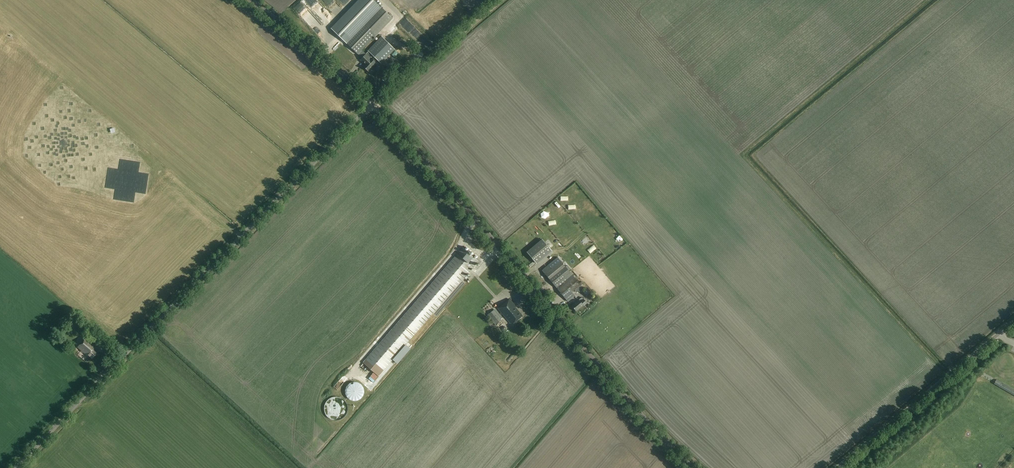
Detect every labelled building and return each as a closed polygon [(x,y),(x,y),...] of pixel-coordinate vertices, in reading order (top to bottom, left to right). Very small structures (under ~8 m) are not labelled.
[(310,1),(313,1),(312,8),(318,9),(319,1),(315,1),(315,0),(310,0),(310,1)] [(336,15),(343,9),(335,0),(323,0),(336,15)] [(352,6),(359,13),(372,0),(359,0),(352,6)] [(393,18),(381,6),(346,42),(358,54),(363,58),(361,60),(365,64),(363,66),(369,72),(377,63),(371,58),(373,56),(381,64),(395,50),(382,37),(368,51),(369,52),(367,54),(362,50),(393,18)] [(118,169),(108,168),(105,188),(115,190),(114,200),(134,203),(136,193),(146,194),(149,174),(139,172),(140,162),(120,159),(118,169)] [(552,251),(542,239),(527,252),(537,264),(552,251)] [(478,262),(463,248),(363,363),(379,376),(478,262)] [(581,285),(558,257),(542,270),(568,302),(575,296),(572,292),(581,285)] [(480,275),(486,266),(484,264),(477,273),(480,275)] [(587,303),(582,297),(579,300),(579,299),(576,302),(577,302),(572,306),(577,311),(583,305),(584,306),(587,303)] [(515,306),(509,299),(499,308),(509,321),(510,321),(513,324),(522,316),(515,307),(515,306)] [(502,320),(494,310),(488,315),(495,325),(502,320)] [(97,346),(87,337),(78,347),(88,356),(89,355),(92,358),(98,352),(94,349),(97,346)] [(997,380),(995,384),(1013,395),(1013,389),(997,380)] [(345,391),(345,392),(345,393),(346,394),(346,395),(346,396),(347,396),(347,397),(348,398),(349,399),(350,399),(350,400),(351,400),(352,401),(353,401),(354,401),(355,401),(356,401),(357,401),(358,401),(359,400),(360,400),(360,399),(361,399),(362,398),(362,397),(363,397),(363,396),(364,396),(364,395),(364,394),(364,393),(364,392),(365,392),(365,391),(364,391),(364,390),(364,389),(364,388),(364,387),(363,387),(363,386),(362,386),(362,385),(361,384),(360,384),(360,383),(359,383),(358,383),(358,382),(357,382),(356,382),(355,382),(354,382),(353,382),(352,382),(352,383),(351,383),(350,383),(350,384),(349,384),(348,385),(347,386),(347,387),(346,387),(346,388),(346,389),(346,390),(345,390),(345,391)] [(333,403),(328,404),(330,418),(343,417),(342,411),(341,412),(340,409),(334,410),(333,403)]
